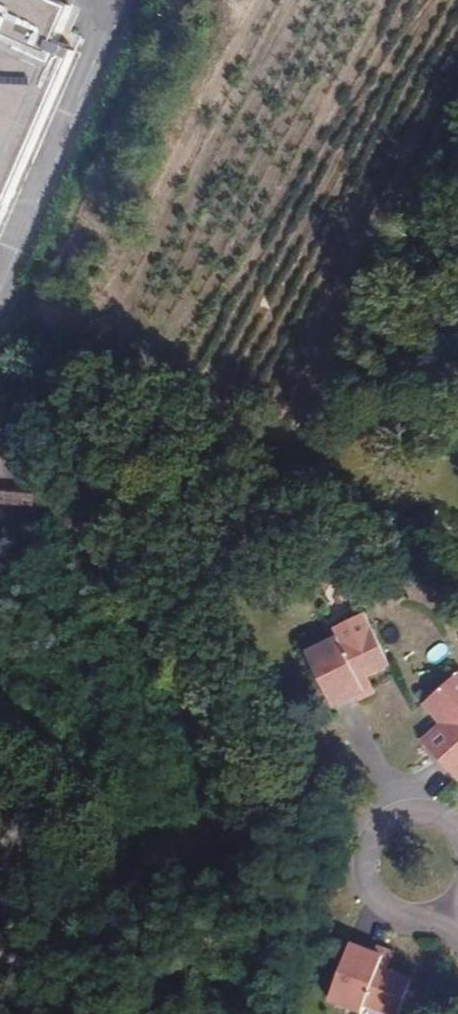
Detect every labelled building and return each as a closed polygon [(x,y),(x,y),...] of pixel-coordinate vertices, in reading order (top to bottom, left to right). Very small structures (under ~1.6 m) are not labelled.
[(15,187),(74,55),(56,46),(72,10),(50,0),(0,0),(0,219),(15,187)] [(72,10),(77,0),(50,0),(72,10)] [(38,504),(38,493),(0,492),(0,503),(38,504)] [(338,638),(341,645),(372,629),(364,613),(333,629),(338,638)] [(306,654),(333,706),(355,695),(364,691),(358,680),(366,676),(390,664),(372,629),(341,645),(338,638),(306,654)] [(425,702),(457,739),(438,757),(457,778),(457,673),(425,702)] [(355,695),(358,700),(374,691),(366,676),(358,680),(364,691),(355,695)] [(457,739),(442,722),(423,740),(438,756),(457,739)] [(349,944),(329,1000),(362,1012),(364,1005),(390,1013),(398,1013),(410,980),(386,971),(377,968),(381,956),(373,953),(349,944)] [(392,955),(375,949),(373,953),(381,956),(377,968),(386,971),(392,955)]
